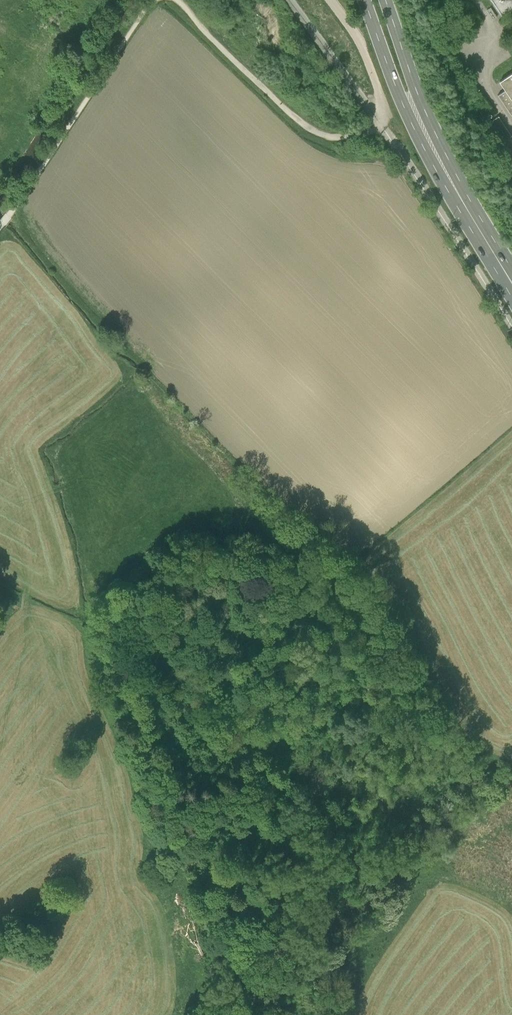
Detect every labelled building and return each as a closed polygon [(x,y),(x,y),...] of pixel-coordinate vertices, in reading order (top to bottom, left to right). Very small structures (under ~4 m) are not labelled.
[(505,10),(511,6),(511,0),(499,0),(505,10)] [(504,83),(509,90),(504,93),(511,107),(511,77),(504,83)]
